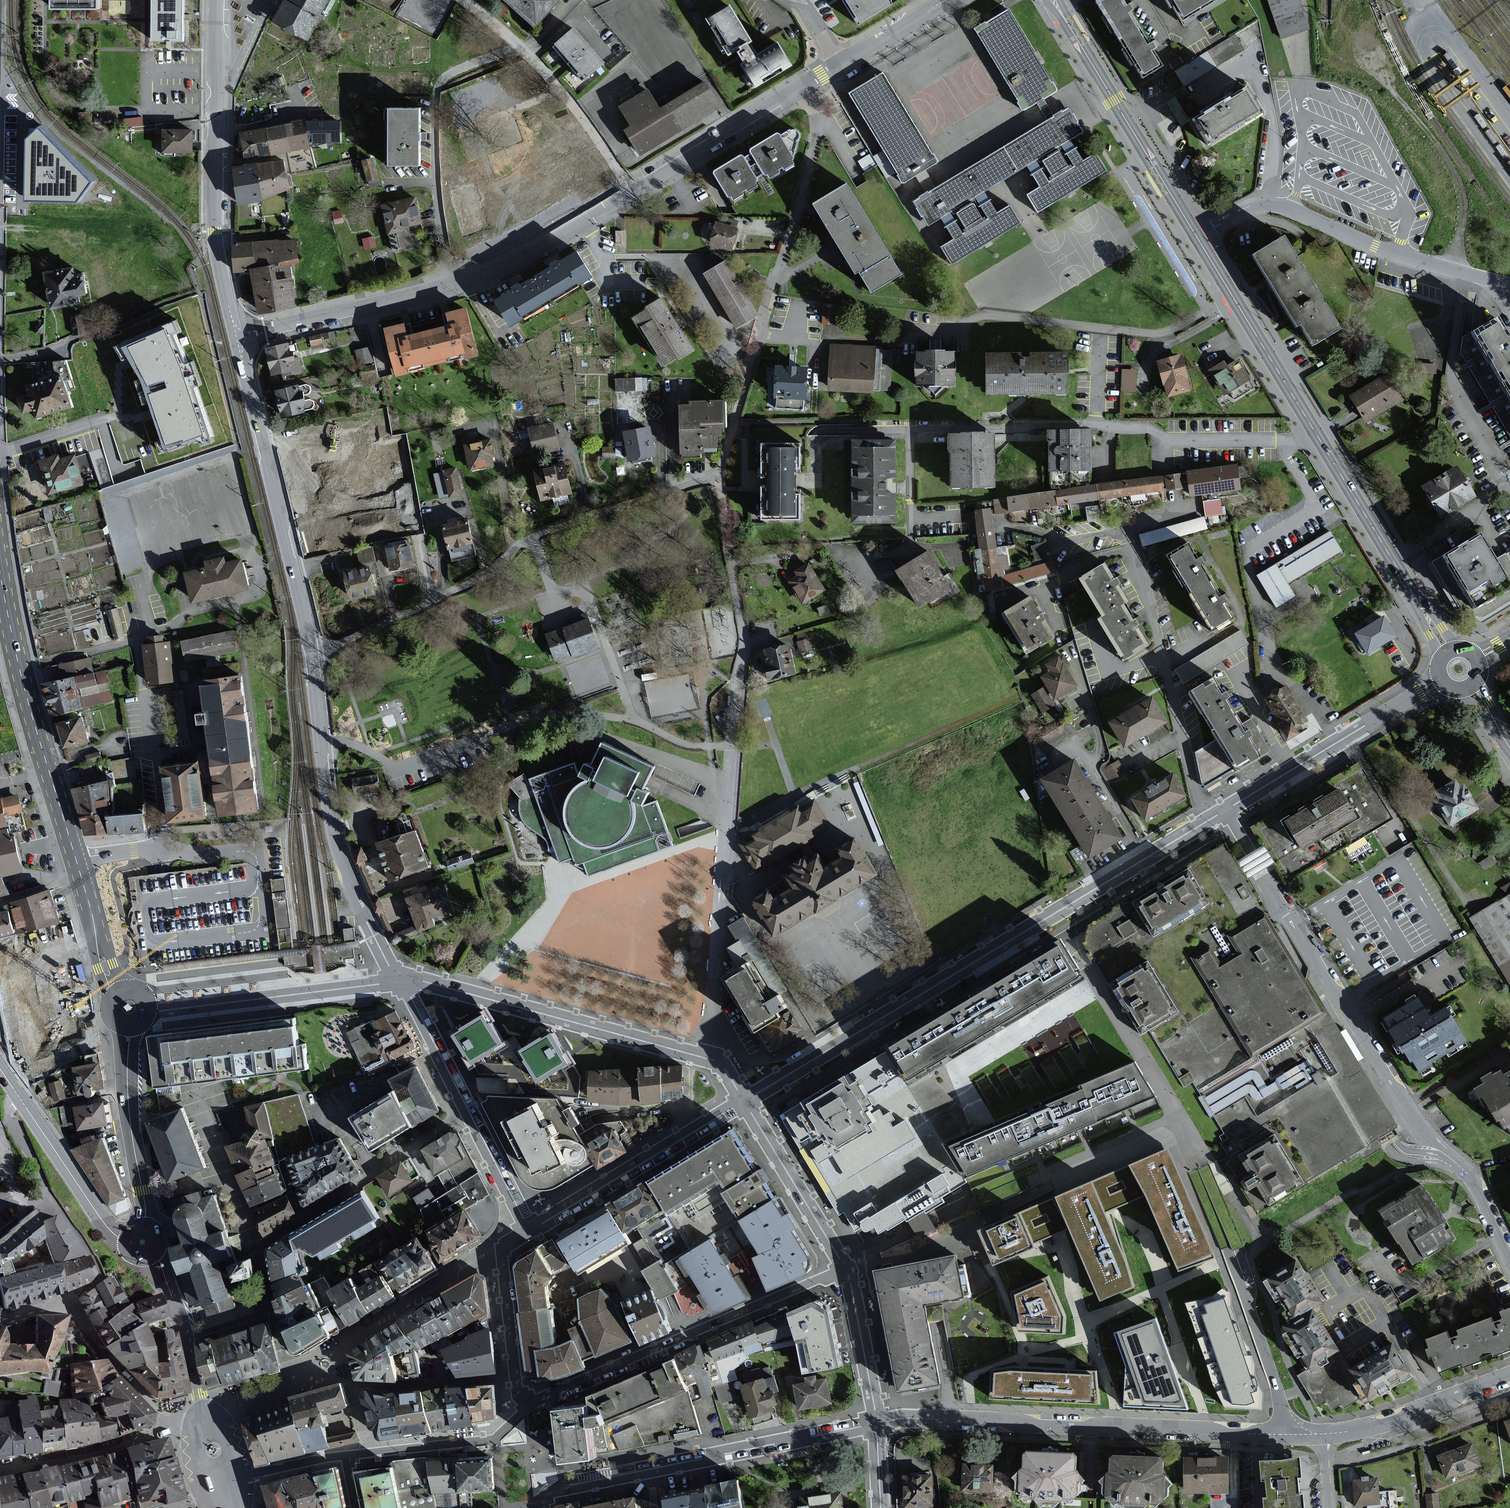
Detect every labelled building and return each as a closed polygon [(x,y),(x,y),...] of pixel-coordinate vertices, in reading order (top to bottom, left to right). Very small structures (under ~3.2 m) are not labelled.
[(155,20),(154,39),(185,39),(185,0),(155,0),(155,20)] [(275,20),(308,37),(328,0),(286,0),(275,20)] [(537,28),(563,0),(507,0),(537,28)] [(858,25),(893,4),(890,0),(842,0),(858,25)] [(1119,40),(1139,28),(1129,12),(1132,10),(1128,5),(1125,6),(1121,0),(1099,0),(1095,2),(1119,40)] [(1181,22),(1217,0),(1168,0),(1181,22)] [(1299,0),(1264,0),(1277,39),(1309,28),(1299,0)] [(753,41),(731,5),(708,19),(731,57),(740,51),(747,65),(742,67),(755,88),(794,65),(779,39),(756,53),(749,43),(753,41)] [(1011,6),(976,27),(1025,110),(1037,103),(1045,98),(1060,89),(1011,6)] [(610,62),(577,26),(557,45),(590,80),(610,62)] [(1151,42),(1148,44),(1139,28),(1119,40),(1142,79),(1162,66),(1152,51),(1155,49),(1151,42)] [(1191,61),(1174,71),(1183,86),(1243,50),(1234,35),(1224,41),(1191,61)] [(885,70),(850,92),(905,182),(916,176),(920,173),(926,169),(941,161),(885,70)] [(662,108),(650,89),(623,105),(635,124),(628,128),(643,153),(723,104),(708,80),(662,108)] [(507,87),(449,110),(457,129),(514,107),(507,87)] [(1260,113),(1244,87),(1192,120),(1208,146),(1260,113)] [(1045,98),(1037,103),(1048,120),(1055,115),(1045,98)] [(926,193),(914,200),(930,225),(943,217),(956,237),(943,245),(954,263),(1023,221),(1012,203),(999,211),(987,191),(1030,165),(1042,185),(1030,193),(1040,211),(1109,169),(1099,152),(1085,160),(1072,138),(1086,130),(1071,106),(1055,115),(1048,120),(936,187),(926,193)] [(423,109),(388,108),(387,164),(423,165),(423,109)] [(308,142),(304,120),(298,121),(292,122),(292,124),(285,125),(290,151),(309,147),(308,142)] [(340,142),(340,120),(304,120),(308,142),(340,142)] [(863,120),(856,124),(873,151),(880,147),(863,120)] [(290,151),(285,125),(265,129),(270,155),(290,151)] [(97,178),(42,126),(31,137),(30,200),(81,200),(97,178)] [(264,156),(270,155),(265,129),(241,134),(246,156),(263,153),(264,156)] [(192,130),(163,130),(163,152),(192,152),(192,130)] [(795,166),(793,162),(797,159),(801,134),(792,130),(781,136),(779,132),(750,150),(759,163),(755,166),(762,177),(765,174),(767,178),(770,176),(772,180),(782,174),(780,171),(784,168),(786,172),(795,166)] [(758,178),(762,177),(755,166),(751,168),(742,154),(713,171),(733,204),(746,196),(743,192),(748,190),(750,193),(759,187),(757,184),(760,182),(758,178)] [(362,157),(366,179),(377,177),(373,155),(362,157)] [(260,162),(266,198),(290,187),(285,158),(260,162)] [(242,202),(266,198),(260,162),(236,166),(242,202)] [(920,173),(916,176),(926,193),(936,187),(926,169),(920,173)] [(837,239),(841,236),(872,218),(850,183),(815,204),(837,239)] [(416,196),(383,205),(391,233),(424,224),(416,196)] [(872,218),(841,236),(837,239),(858,274),(863,271),(876,293),(906,275),(872,218)] [(738,228),(715,222),(709,246),(732,252),(738,228)] [(255,242),(258,268),(278,265),(299,263),(296,237),(255,242)] [(1250,257),(1277,301),(1308,282),(1282,239),(1250,257)] [(258,268),(255,242),(234,244),(237,270),(252,268),(258,268)] [(555,265),(540,274),(555,299),(581,283),(596,274),(583,253),(581,250),(577,252),(563,261),(561,258),(554,262),(555,265)] [(706,273),(738,326),(761,312),(729,259),(706,273)] [(74,264),(44,269),(50,309),(80,304),(79,295),(89,293),(86,270),(75,272),(74,264)] [(278,265),(258,268),(252,268),(253,272),(260,312),(297,306),(293,278),(280,280),(278,265)] [(514,324),(555,299),(540,274),(524,284),(522,280),(514,285),(516,288),(499,298),(514,324)] [(1336,329),(1308,282),(1277,301),(1291,326),(1296,323),(1309,345),(1336,329)] [(693,349),(662,297),(633,314),(664,366),(693,349)] [(823,305),(823,321),(834,321),(834,305),(823,305)] [(450,311),(453,323),(431,328),(440,364),(480,354),(469,307),(450,311)] [(1469,375),(1476,385),(1509,364),(1509,326),(1502,313),(1463,336),(1460,338),(1463,364),(1465,368),(1469,375)] [(406,322),(388,327),(399,373),(440,364),(431,328),(409,333),(406,322)] [(149,414),(163,451),(212,433),(172,326),(123,344),(130,363),(149,414)] [(291,342),(268,347),(274,373),(284,371),(285,375),(303,371),(300,359),(295,360),(291,342)] [(369,347),(354,350),(357,366),(373,363),(369,347)] [(898,349),(830,347),(828,390),(889,393),(890,364),(898,364),(898,349)] [(1021,350),(989,350),(989,394),(1072,394),(1072,350),(1034,350),(1034,356),(1021,356),(1021,350)] [(956,352),(917,352),(917,386),(955,386),(956,352)] [(1182,355),(1160,361),(1170,396),(1192,389),(1182,355)] [(1226,360),(1211,370),(1226,393),(1250,378),(1239,360),(1229,366),(1226,360)] [(779,364),(777,364),(775,396),(807,398),(809,366),(793,365),(779,364)] [(1420,364),(1419,372),(1435,374),(1436,366),(1420,364)] [(1476,385),(1488,406),(1501,426),(1509,421),(1509,364),(1476,385)] [(1136,370),(1123,370),(1123,391),(1136,391),(1136,370)] [(61,373),(26,384),(28,392),(20,394),(26,412),(36,409),(38,416),(71,406),(61,373)] [(615,375),(616,389),(648,389),(647,375),(615,375)] [(1399,401),(1385,376),(1349,397),(1363,422),(1399,401)] [(302,384),(278,390),(284,416),(308,410),(302,384)] [(727,425),(726,398),(691,400),(691,402),(679,403),(682,457),(702,456),(702,452),(721,451),(720,437),(723,437),(723,426),(727,425)] [(1501,426),(1509,441),(1509,421),(1501,426)] [(553,423),(528,429),(536,457),(560,450),(553,423)] [(650,425),(623,430),(629,462),(657,457),(650,425)] [(1093,427),(1053,428),(1054,467),(1094,466),(1093,427)] [(997,430),(950,430),(951,485),(998,484),(997,430)] [(898,437),(853,437),(853,521),(901,521),(901,491),(889,491),(889,476),(898,476),(898,437)] [(490,439),(464,444),(469,471),(496,465),(490,439)] [(803,440),(764,440),(764,479),(763,516),(803,517),(803,490),(796,490),(796,479),(796,468),(803,468),(803,440)] [(61,454),(40,459),(49,494),(85,484),(77,453),(61,457),(61,454)] [(568,463),(535,470),(543,501),(575,494),(568,463)] [(1239,464),(1189,470),(1192,494),(1242,488),(1239,464)] [(456,468),(445,470),(451,496),(462,493),(456,468)] [(1454,468),(1420,487),(1438,517),(1471,498),(1454,468)] [(1183,473),(1167,475),(1168,489),(1185,487),(1183,473)] [(1163,474),(1131,479),(1133,493),(1165,489),(1163,474)] [(1100,498),(1133,493),(1131,479),(1098,483),(1100,498)] [(1059,504),(1100,498),(1098,483),(1057,489),(1059,504)] [(1032,507),(1059,504),(1057,489),(1029,493),(1032,507)] [(996,512),(1032,507),(1029,493),(1006,496),(1007,498),(995,499),(996,512)] [(1205,518),(1139,533),(1142,547),(1155,544),(1208,531),(1205,522),(1224,518),(1219,499),(1202,503),(1205,518)] [(981,509),(976,509),(981,548),(983,548),(984,549),(998,547),(992,507),(981,509)] [(470,516),(444,522),(451,560),(474,555),(471,542),(475,542),(470,516)] [(1345,551),(1332,530),(1257,575),(1277,607),(1298,595),(1291,584),(1305,575),(1345,551)] [(1509,605),(1509,552),(1506,555),(1493,562),(1476,535),(1429,563),(1433,570),(1462,619),(1473,621),(1481,622),(1509,605)] [(1189,542),(1167,555),(1190,593),(1211,579),(1189,542)] [(411,544),(389,548),(393,569),(415,564),(411,544)] [(360,559),(374,556),(372,546),(358,549),(360,559)] [(1009,568),(1006,546),(998,547),(984,549),(983,548),(981,548),(975,549),(977,568),(978,568),(979,573),(985,572),(988,589),(1003,585),(1002,575),(1005,574),(1005,568),(1009,568)] [(955,585),(933,550),(899,570),(921,606),(955,585)] [(228,555),(206,559),(207,567),(186,571),(191,601),(250,589),(244,558),(229,561),(228,555)] [(1056,570),(1054,561),(1005,574),(1002,575),(1003,585),(1056,570)] [(1083,576),(1088,585),(1105,614),(1126,601),(1131,598),(1122,583),(1125,581),(1120,574),(1118,576),(1109,561),(1083,576)] [(826,589),(810,563),(797,570),(799,575),(790,580),(803,603),(826,589)] [(371,567),(347,573),(353,599),(377,593),(371,567)] [(1235,618),(1211,579),(1190,593),(1213,631),(1235,618)] [(1058,634),(1035,594),(1002,613),(1025,653),(1058,634)] [(1135,617),(1126,601),(1105,614),(1101,616),(1125,658),(1142,648),(1150,643),(1139,624),(1143,622),(1139,615),(1135,617)] [(114,636),(130,633),(124,604),(108,607),(114,636)] [(714,633),(711,634),(712,648),(730,647),(730,645),(735,645),(734,639),(726,640),(726,634),(734,633),(733,623),(725,624),(725,623),(716,624),(715,612),(712,612),(712,615),(707,615),(708,624),(714,624),(714,633)] [(1399,635),(1387,615),(1357,632),(1369,652),(1382,645),(1393,638),(1399,635)] [(589,619),(547,634),(557,663),(599,648),(589,619)] [(1241,629),(1175,669),(1184,683),(1250,644),(1241,629)] [(233,631),(182,642),(186,662),(237,651),(233,631)] [(163,635),(148,637),(148,644),(143,645),(147,686),(175,683),(171,642),(164,643),(163,635)] [(790,643),(766,648),(772,677),(796,672),(790,643)] [(1060,656),(1046,663),(1050,671),(1041,675),(1047,687),(1031,695),(1040,712),(1054,705),(1052,700),(1077,687),(1060,656)] [(104,671),(75,678),(83,709),(112,702),(104,671)] [(646,680),(652,715),(699,707),(693,672),(646,680)] [(210,682),(203,683),(219,814),(261,809),(244,673),(210,677),(210,682)] [(1202,710),(1213,729),(1240,712),(1231,698),(1236,696),(1232,690),(1227,692),(1217,675),(1191,691),(1202,710)] [(45,685),(52,716),(83,709),(75,678),(45,685)] [(1309,719),(1288,685),(1267,697),(1292,738),(1302,731),(1299,725),(1309,719)] [(1156,695),(1114,720),(1129,744),(1170,719),(1156,695)] [(1213,729),(1220,739),(1238,769),(1268,750),(1254,726),(1250,729),(1240,712),(1213,729)] [(84,715),(58,721),(65,747),(90,740),(84,715)] [(1194,755),(1202,786),(1238,769),(1220,739),(1205,748),(1194,755)] [(589,760),(582,780),(576,762),(532,780),(526,781),(526,775),(513,780),(521,798),(519,804),(520,806),(520,810),(520,814),(520,818),(522,822),(526,826),(529,829),(533,831),(537,835),(541,837),(545,841),(549,842),(558,862),(574,857),(576,864),(585,863),(589,876),(673,847),(659,801),(647,807),(653,792),(646,787),(657,764),(607,741),(597,764),(589,760)] [(1044,777),(1068,817),(1101,797),(1077,757),(1044,777)] [(199,761),(164,766),(172,821),(207,816),(199,761)] [(1117,762),(1102,770),(1110,785),(1125,777),(1117,762)] [(1319,864),(1393,818),(1358,762),(1251,828),(1286,884),(1319,864)] [(378,771),(351,776),(354,793),(380,788),(378,771)] [(1175,774),(1133,798),(1147,821),(1188,797),(1175,774)] [(1482,808),(1461,776),(1432,795),(1452,827),(1482,808)] [(106,782),(72,789),(81,817),(109,812),(108,799),(106,782)] [(0,798),(0,828),(10,825),(8,817),(22,813),(17,794),(0,798)] [(146,830),(144,796),(108,799),(109,812),(110,833),(123,832),(146,830)] [(1092,857),(1125,837),(1101,797),(1068,817),(1092,857)] [(819,836),(817,834),(832,825),(816,798),(802,807),(800,804),(750,834),(752,836),(740,843),(754,868),(755,869),(756,871),(768,864),(770,866),(819,836)] [(110,833),(109,812),(81,817),(85,835),(110,833)] [(3,868),(5,875),(22,870),(10,825),(0,828),(0,869),(3,868)] [(417,828),(377,841),(390,880),(430,866),(417,828)] [(881,874),(858,836),(839,847),(845,857),(828,866),(823,856),(812,863),(808,855),(795,863),(798,868),(785,876),(792,889),(778,897),(773,889),(754,900),(775,936),(881,874)] [(1158,881),(1087,925),(1077,931),(1084,943),(1124,1008),(1142,1037),(1148,1033),(1184,1090),(1194,1084),(1228,1140),(1220,1145),(1231,1161),(1225,1165),(1243,1193),(1257,1216),(1401,1127),(1345,1036),(1223,841),(1158,881)] [(392,943),(420,932),(418,925),(393,935),(382,909),(384,908),(381,898),(378,899),(363,861),(367,859),(362,846),(352,850),(373,901),(372,901),(376,912),(379,911),(392,943)] [(9,892),(5,875),(3,868),(0,869),(0,894),(9,892)] [(444,883),(407,898),(418,925),(420,932),(438,925),(435,917),(455,909),(444,883)] [(51,889),(10,900),(12,908),(18,932),(60,921),(51,889)] [(1470,918),(1499,966),(1509,960),(1509,894),(1470,918)] [(18,932),(12,908),(0,911),(0,937),(18,932)] [(773,1050),(805,1030),(793,1011),(785,1016),(782,1010),(790,1004),(782,992),(787,989),(744,918),(731,926),(741,941),(730,948),(741,965),(726,974),(773,1050)] [(344,928),(346,941),(354,940),(352,927),(344,928)] [(889,1050),(908,1084),(946,1060),(1088,972),(1066,936),(1028,959),(993,980),(956,1002),(921,1023),(886,1044),(889,1050)] [(1499,966),(1509,984),(1509,960),(1499,966)] [(49,993),(49,996),(43,997),(48,1019),(51,1033),(82,1026),(81,1022),(89,1020),(83,993),(77,994),(75,988),(49,993)] [(1449,1005),(1435,1015),(1419,991),(1404,1000),(1407,1005),(1383,1020),(1418,1074),(1434,1064),(1433,1062),(1446,1054),(1448,1057),(1473,1041),(1449,1005)] [(16,1026),(36,1021),(48,1019),(43,997),(27,1001),(12,1004),(16,1026)] [(416,1050),(398,1010),(373,1021),(347,1033),(365,1073),(416,1050)] [(503,1046),(483,1015),(450,1034),(470,1066),(503,1046)] [(297,1017),(149,1038),(156,1088),(199,1083),(309,1070),(306,1043),(300,1044),(297,1017)] [(568,1066),(551,1033),(519,1051),(539,1084),(568,1066)] [(945,1143),(908,1084),(889,1050),(794,1107),(781,1115),(802,1150),(797,1152),(801,1158),(805,1165),(807,1163),(829,1197),(840,1215),(845,1212),(857,1231),(861,1229),(865,1226),(867,1229),(869,1230),(871,1229),(875,1227),(878,1226),(882,1232),(909,1217),(910,1220),(928,1209),(929,1211),(947,1201),(945,1196),(954,1190),(950,1184),(953,1183),(945,1168),(951,1164),(956,1161),(945,1143)] [(977,1129),(945,1143),(956,1161),(966,1178),(1006,1159),(1034,1148),(1080,1128),(1128,1108),(1161,1094),(1140,1059),(986,1125),(977,1129)] [(945,1143),(977,1129),(946,1060),(908,1084),(945,1143)] [(99,1062),(72,1067),(77,1094),(105,1089),(99,1062)] [(391,1079),(397,1089),(416,1125),(442,1111),(416,1064),(400,1073),(391,1079)] [(682,1066),(661,1067),(662,1103),(682,1098),(682,1066)] [(637,1069),(640,1105),(662,1103),(661,1067),(637,1069)] [(640,1105),(637,1069),(619,1070),(619,1105),(640,1105)] [(1506,1073),(1504,1069),(1494,1074),(1492,1071),(1481,1077),(1485,1084),(1475,1090),(1485,1108),(1490,1106),(1499,1122),(1501,1120),(1506,1130),(1509,1128),(1509,1070),(1506,1073)] [(588,1101),(619,1105),(619,1070),(589,1072),(588,1101)] [(55,1099),(68,1095),(61,1076),(48,1081),(55,1099)] [(352,1116),(372,1149),(416,1125),(397,1089),(352,1116)] [(298,1094),(265,1102),(275,1147),(279,1161),(285,1159),(316,1147),(298,1094)] [(484,1102),(503,1139),(524,1180),(526,1182),(528,1184),(531,1186),(532,1187),(535,1188),(537,1189),(539,1190),(542,1190),(544,1190),(546,1190),(548,1190),(549,1189),(551,1189),(552,1189),(554,1188),(555,1187),(597,1162),(586,1145),(580,1135),(585,1132),(581,1124),(582,1123),(572,1107),(567,1110),(560,1099),(490,1095),(490,1099),(484,1102)] [(248,1139),(229,1145),(240,1174),(274,1161),(270,1148),(275,1147),(265,1102),(246,1106),(251,1130),(246,1131),(248,1137),(248,1139)] [(105,1103),(75,1106),(78,1129),(108,1126),(105,1103)] [(230,1119),(242,1115),(240,1106),(228,1109),(230,1119)] [(194,1138),(190,1126),(183,1109),(146,1124),(168,1181),(205,1167),(199,1150),(194,1138)] [(620,1135),(628,1130),(622,1121),(598,1124),(585,1132),(580,1135),(586,1145),(615,1128),(620,1135)] [(457,1127),(424,1147),(440,1174),(469,1157),(461,1142),(465,1140),(457,1127)] [(615,1128),(586,1145),(597,1162),(601,1169),(630,1151),(620,1135),(615,1128)] [(670,1211),(722,1181),(727,1178),(732,1187),(760,1170),(737,1130),(720,1139),(651,1179),(670,1211)] [(360,1174),(341,1138),(319,1146),(316,1147),(285,1159),(306,1207),(360,1174)] [(104,1139),(72,1150),(108,1205),(116,1214),(129,1209),(125,1199),(104,1139)] [(1157,1154),(1129,1166),(1146,1195),(1179,1271),(1213,1257),(1204,1235),(1168,1149),(1157,1154)] [(479,1173),(469,1157),(440,1174),(437,1175),(447,1192),(479,1173)] [(409,1158),(403,1162),(376,1179),(388,1198),(415,1181),(413,1179),(420,1175),(409,1158)] [(240,1174),(246,1190),(280,1177),(274,1161),(240,1174)] [(1091,1182),(1097,1197),(1105,1212),(1113,1209),(1146,1195),(1129,1166),(1096,1179),(1091,1182)] [(760,1170),(732,1187),(727,1178),(722,1181),(743,1218),(777,1198),(768,1182),(773,1179),(770,1173),(766,1167),(760,1170)] [(468,1207),(489,1195),(491,1194),(479,1173),(447,1192),(435,1199),(429,1189),(413,1198),(419,1209),(431,1229),(468,1207)] [(251,1205),(286,1192),(280,1177),(246,1190),(251,1205)] [(614,1201),(612,1202),(631,1234),(638,1230),(670,1211),(651,1179),(614,1201)] [(670,1211),(691,1248),(712,1236),(731,1225),(743,1218),(722,1181),(670,1211)] [(1091,1182),(1057,1197),(1068,1228),(1099,1300),(1134,1287),(1127,1271),(1115,1238),(1105,1212),(1097,1197),(1091,1182)] [(1426,1183),(1382,1209),(1414,1264),(1459,1238),(1454,1228),(1449,1231),(1446,1226),(1450,1223),(1426,1183)] [(380,1218),(363,1190),(336,1206),(355,1233),(380,1218)] [(236,1264),(234,1257),(226,1230),(215,1195),(203,1198),(201,1192),(173,1200),(175,1207),(162,1211),(172,1246),(180,1273),(191,1309),(204,1305),(208,1317),(236,1309),(232,1296),(244,1292),(241,1280),(244,1279),(255,1276),(250,1260),(236,1264)] [(299,1216),(288,1194),(255,1211),(266,1234),(299,1216)] [(491,1198),(489,1195),(468,1207),(484,1235),(484,1234),(488,1231),(492,1226),(494,1219),(495,1214),(495,1210),(495,1206),(493,1201),(491,1198)] [(1038,1205),(1020,1214),(1032,1245),(1055,1234),(1068,1228),(1057,1197),(1038,1205)] [(793,1212),(787,1215),(777,1198),(743,1218),(752,1234),(762,1251),(764,1253),(781,1243),(779,1238),(797,1228),(801,1226),(797,1219),(793,1212)] [(630,1245),(635,1242),(631,1234),(612,1202),(557,1233),(580,1272),(589,1267),(592,1272),(610,1262),(608,1257),(630,1245)] [(355,1233),(336,1206),(301,1227),(311,1244),(318,1254),(355,1233)] [(484,1235),(468,1207),(431,1229),(427,1231),(444,1259),(484,1236),(484,1235)] [(37,1225),(34,1209),(0,1238),(0,1261),(1,1260),(24,1254),(43,1240),(37,1225)] [(682,1253),(691,1248),(670,1211),(638,1230),(657,1262),(662,1259),(665,1263),(682,1253)] [(997,1260),(1032,1245),(1020,1214),(1005,1221),(983,1231),(997,1260)] [(59,1215),(37,1225),(43,1240),(52,1263),(86,1255),(59,1215)] [(747,1237),(752,1234),(743,1218),(731,1225),(745,1250),(752,1246),(747,1237)] [(722,1242),(731,1257),(745,1250),(731,1225),(712,1236),(717,1244),(722,1242)] [(304,1250),(311,1244),(301,1227),(267,1248),(266,1260),(271,1282),(301,1271),(301,1263),(305,1261),(304,1250)] [(807,1261),(814,1257),(797,1228),(779,1238),(781,1243),(764,1253),(757,1256),(772,1289),(812,1271),(807,1261)] [(748,1297),(717,1244),(712,1236),(691,1248),(682,1253),(697,1279),(698,1281),(718,1314),(748,1297)] [(518,1261),(518,1263),(519,1268),(523,1296),(525,1309),(553,1305),(550,1283),(549,1281),(558,1276),(555,1271),(567,1264),(552,1239),(538,1247),(520,1258),(518,1261)] [(423,1251),(417,1240),(380,1260),(400,1296),(438,1275),(434,1266),(436,1264),(428,1249),(423,1251)] [(697,1279),(682,1253),(665,1263),(680,1289),(697,1279)] [(967,1295),(959,1254),(924,1261),(878,1269),(891,1339),(894,1352),(896,1365),(899,1379),(901,1389),(944,1381),(940,1361),(929,1302),(967,1295)] [(87,1256),(59,1264),(65,1292),(97,1278),(87,1256)] [(673,1293),(680,1289),(665,1263),(662,1259),(657,1262),(645,1269),(662,1299),(670,1295),(672,1294),(673,1293)] [(1299,1260),(1264,1281),(1289,1323),(1316,1306),(1324,1302),(1299,1260)] [(1,1262),(0,1262),(0,1277),(6,1276),(5,1275),(11,1274),(8,1262),(1,1263),(1,1262)] [(395,1298),(376,1262),(352,1275),(372,1311),(395,1298)] [(57,1264),(24,1272),(32,1302),(64,1293),(57,1264)] [(0,1279),(0,1295),(4,1308),(32,1302),(24,1272),(6,1277),(1,1279),(0,1279)] [(479,1272),(445,1291),(446,1294),(464,1326),(491,1311),(485,1277),(479,1272)] [(275,1300),(285,1328),(321,1312),(312,1296),(330,1286),(324,1275),(308,1283),(302,1273),(271,1284),(274,1297),(275,1300)] [(116,1281),(113,1275),(94,1287),(105,1304),(109,1312),(113,1317),(128,1308),(131,1306),(128,1300),(116,1281)] [(372,1311),(352,1275),(330,1286),(350,1322),(360,1317),(369,1312),(372,1311)] [(1065,1317),(1048,1279),(1016,1296),(1021,1329),(1064,1333),(1065,1317)] [(312,1296),(321,1312),(332,1332),(335,1331),(350,1322),(330,1286),(312,1296)] [(654,1287),(627,1299),(645,1343),(672,1332),(654,1287)] [(95,1296),(97,1295),(92,1288),(75,1298),(86,1315),(101,1306),(95,1296)] [(1231,1309),(1225,1288),(1220,1292),(1206,1296),(1187,1303),(1216,1382),(1225,1408),(1261,1410),(1262,1400),(1263,1392),(1231,1309)] [(630,1342),(616,1307),(600,1290),(579,1299),(581,1320),(596,1356),(630,1342)] [(447,1335),(454,1331),(464,1326),(446,1294),(436,1299),(428,1304),(447,1335)] [(821,1295),(788,1310),(789,1314),(799,1343),(804,1377),(806,1377),(817,1374),(846,1367),(833,1301),(821,1295)] [(166,1319),(161,1298),(131,1306),(143,1325),(166,1319)] [(428,1304),(419,1308),(416,1310),(434,1342),(439,1351),(442,1350),(444,1349),(454,1344),(447,1335),(428,1304)] [(521,1310),(531,1377),(544,1375),(541,1347),(560,1345),(554,1305),(553,1305),(525,1309),(521,1310)] [(101,1307),(101,1306),(86,1315),(90,1322),(94,1328),(106,1321),(109,1319),(101,1307)] [(113,1317),(109,1319),(106,1321),(117,1340),(143,1325),(131,1306),(128,1308),(113,1317)] [(1342,1349),(1316,1306),(1289,1323),(1283,1326),(1309,1369),(1312,1375),(1326,1367),(1322,1360),(1338,1351),(1342,1349)] [(1495,1315),(1478,1321),(1490,1353),(1495,1351),(1497,1356),(1509,1351),(1509,1308),(1505,1310),(1508,1318),(1498,1322),(1495,1315)] [(425,1347),(434,1342),(416,1310),(395,1324),(416,1347),(421,1349),(425,1347)] [(332,1332),(321,1312),(285,1328),(294,1348),(300,1351),(332,1332)] [(799,1343),(789,1314),(755,1325),(763,1350),(765,1354),(799,1343)] [(37,1317),(37,1347),(9,1346),(9,1336),(5,1329),(0,1331),(0,1376),(30,1373),(49,1374),(62,1344),(70,1317),(37,1317)] [(1119,1332),(1130,1363),(1128,1405),(1190,1407),(1160,1318),(1119,1332)] [(271,1320),(253,1324),(254,1328),(266,1373),(275,1371),(284,1368),(272,1327),(271,1320)] [(94,1328),(99,1336),(105,1347),(117,1340),(106,1321),(94,1328)] [(1484,1355),(1490,1353),(1478,1321),(1461,1328),(1463,1332),(1454,1335),(1452,1329),(1430,1337),(1433,1345),(1428,1347),(1432,1357),(1437,1355),(1443,1369),(1467,1360),(1469,1366),(1486,1360),(1484,1355)] [(754,1322),(737,1328),(744,1350),(746,1356),(763,1350),(755,1325),(754,1322)] [(398,1353),(409,1350),(416,1347),(395,1324),(390,1327),(382,1332),(387,1352),(388,1355),(395,1351),(398,1353)] [(150,1336),(143,1325),(117,1340),(105,1347),(127,1371),(146,1365),(158,1364),(152,1349),(150,1336)] [(464,1326),(454,1331),(447,1335),(454,1344),(471,1337),(470,1335),(478,1332),(476,1328),(475,1326),(467,1330),(464,1326)] [(471,1337),(472,1342),(480,1373),(484,1373),(498,1372),(491,1326),(478,1332),(470,1335),(471,1337)] [(257,1376),(266,1373),(254,1328),(239,1332),(236,1332),(248,1378),(257,1376)] [(707,1337),(715,1360),(744,1350),(737,1328),(707,1337)] [(237,1381),(248,1378),(236,1332),(218,1337),(215,1338),(227,1384),(237,1381)] [(395,1381),(399,1381),(399,1378),(388,1355),(387,1352),(382,1332),(378,1334),(348,1354),(352,1368),(355,1380),(395,1381)] [(158,1364),(168,1362),(172,1397),(185,1396),(176,1333),(150,1336),(152,1349),(158,1364)] [(210,1388),(227,1384),(215,1338),(214,1336),(198,1342),(202,1358),(210,1388)] [(472,1342),(471,1337),(454,1344),(444,1349),(459,1375),(475,1374),(480,1373),(472,1342)] [(560,1345),(541,1347),(544,1375),(544,1380),(557,1377),(591,1367),(578,1337),(560,1345)] [(1414,1375),(1394,1343),(1349,1370),(1365,1396),(1362,1398),(1366,1404),(1414,1375)] [(677,1353),(679,1358),(690,1384),(711,1376),(699,1344),(677,1353)] [(395,1351),(388,1355),(399,1378),(403,1378),(422,1376),(416,1347),(409,1350),(398,1353),(395,1351)] [(1326,1367),(1312,1375),(1309,1369),(1298,1376),(1316,1405),(1325,1400),(1331,1410),(1339,1405),(1342,1410),(1362,1398),(1365,1396),(1349,1370),(1338,1351),(1322,1360),(1326,1367)] [(679,1358),(669,1362),(654,1368),(667,1400),(692,1390),(690,1384),(679,1358)] [(70,1400),(84,1399),(102,1388),(119,1374),(110,1362),(108,1360),(68,1364),(70,1400)] [(158,1364),(146,1365),(127,1371),(139,1384),(156,1398),(159,1397),(172,1397),(168,1362),(158,1364)] [(610,1423),(667,1400),(654,1368),(597,1391),(605,1411),(610,1423)] [(1016,1370),(994,1374),(993,1398),(1099,1403),(1095,1371),(1069,1371),(1023,1370),(1016,1370)] [(142,1398),(119,1374),(102,1388),(111,1395),(103,1402),(108,1416),(111,1416),(116,1440),(121,1438),(154,1424),(155,1413),(142,1398)] [(806,1377),(807,1381),(794,1384),(800,1410),(834,1403),(828,1377),(819,1379),(817,1374),(806,1377)] [(720,1401),(738,1396),(733,1378),(715,1383),(720,1401)] [(44,1392),(57,1394),(59,1381),(45,1379),(44,1392)] [(769,1392),(766,1379),(743,1385),(751,1419),(775,1413),(773,1407),(778,1405),(774,1391),(769,1392)] [(336,1384),(316,1390),(323,1414),(349,1407),(341,1382),(336,1384)] [(485,1387),(466,1388),(472,1426),(495,1421),(493,1386),(485,1387)] [(466,1388),(460,1388),(443,1389),(450,1429),(465,1427),(472,1426),(466,1388)] [(437,1389),(421,1391),(430,1432),(446,1430),(450,1429),(443,1389),(437,1389)] [(300,1431),(322,1425),(326,1423),(325,1418),(323,1414),(316,1390),(290,1397),(292,1403),(300,1431)] [(400,1437),(394,1392),(364,1390),(360,1393),(371,1428),(376,1430),(380,1440),(400,1437)] [(610,1423),(605,1411),(593,1414),(598,1455),(702,1436),(692,1390),(667,1400),(610,1423)] [(400,1437),(422,1433),(430,1432),(421,1391),(416,1392),(394,1392),(400,1437)] [(22,1456),(35,1454),(41,1454),(35,1411),(34,1398),(26,1399),(26,1401),(15,1402),(15,1407),(22,1456)] [(64,1451),(85,1448),(97,1444),(93,1424),(87,1425),(84,1399),(70,1400),(57,1402),(58,1408),(64,1451)] [(300,1431),(292,1403),(274,1408),(256,1413),(269,1463),(289,1458),(307,1454),(300,1431)] [(565,1460),(598,1455),(593,1414),(591,1403),(565,1407),(559,1408),(565,1460)] [(3,1409),(4,1420),(9,1458),(15,1457),(19,1456),(22,1456),(15,1407),(3,1409)] [(58,1408),(35,1411),(41,1454),(56,1452),(64,1451),(58,1408)] [(269,1463),(256,1413),(243,1417),(256,1466),(269,1463)] [(108,1416),(92,1420),(93,1424),(97,1444),(116,1440),(111,1416),(108,1416)] [(9,1458),(4,1420),(0,1420),(0,1459),(6,1458),(9,1458)] [(327,1438),(322,1425),(300,1431),(307,1454),(329,1447),(327,1438)] [(345,1434),(327,1438),(329,1447),(359,1441),(356,1432),(345,1434)] [(169,1453),(166,1440),(123,1450),(128,1473),(172,1463),(169,1453)] [(1471,1443),(1437,1455),(1446,1480),(1480,1467),(1471,1443)] [(135,1499),(128,1473),(123,1450),(119,1451),(114,1452),(120,1478),(126,1503),(129,1499),(135,1499)] [(1080,1452),(1027,1451),(1025,1500),(1078,1502),(1080,1452)] [(126,1503),(120,1478),(114,1452),(110,1453),(101,1455),(114,1506),(123,1504),(126,1503)] [(1170,1457),(1114,1454),(1111,1498),(1167,1501),(1170,1457)] [(108,1507),(114,1506),(101,1455),(92,1457),(85,1459),(97,1507),(104,1507),(108,1507)] [(468,1458),(455,1459),(459,1492),(495,1490),(493,1457),(468,1458)] [(390,1462),(391,1467),(401,1507),(437,1507),(433,1494),(427,1460),(426,1458),(397,1461),(390,1462)] [(1229,1458),(1184,1458),(1184,1494),(1229,1494),(1229,1458)] [(1261,1461),(1262,1481),(1269,1480),(1270,1496),(1264,1497),(1265,1507),(1308,1507),(1307,1495),(1301,1495),(1299,1477),(1305,1477),(1303,1458),(1261,1461)] [(85,1459),(77,1461),(71,1462),(80,1500),(82,1507),(97,1507),(85,1459)] [(432,1460),(427,1460),(433,1494),(459,1492),(455,1459),(432,1460)] [(71,1462),(64,1464),(56,1466),(65,1504),(80,1500),(71,1462)] [(175,1478),(172,1463),(128,1473),(135,1499),(137,1507),(157,1507),(181,1502),(177,1486),(175,1478)] [(995,1464),(962,1463),(961,1492),(994,1493),(995,1464)] [(56,1466),(47,1468),(37,1471),(46,1507),(65,1504),(56,1466)] [(315,1471),(328,1507),(347,1507),(346,1503),(338,1466),(315,1471)] [(391,1467),(386,1468),(353,1472),(362,1507),(401,1507),(391,1467)] [(18,1475),(26,1507),(46,1507),(37,1471),(29,1473),(18,1475)] [(285,1478),(300,1507),(328,1507),(315,1471),(290,1477),(285,1478)] [(7,1478),(0,1479),(0,1507),(26,1507),(18,1475),(7,1478)] [(904,1477),(906,1507),(915,1507),(935,1507),(933,1475),(904,1477)] [(710,1484),(714,1507),(746,1507),(740,1477),(710,1484)] [(285,1478),(263,1484),(270,1507),(300,1507),(285,1478)] [(1380,1478),(1353,1479),(1355,1505),(1382,1504),(1380,1478)] [(667,1494),(668,1507),(714,1507),(710,1484),(667,1494)] [(801,1497),(799,1497),(800,1507),(845,1507),(844,1493),(801,1497)] [(1426,1496),(1428,1507),(1439,1507),(1437,1494),(1426,1496)] [(587,1505),(588,1507),(641,1507),(638,1495),(587,1505)]
